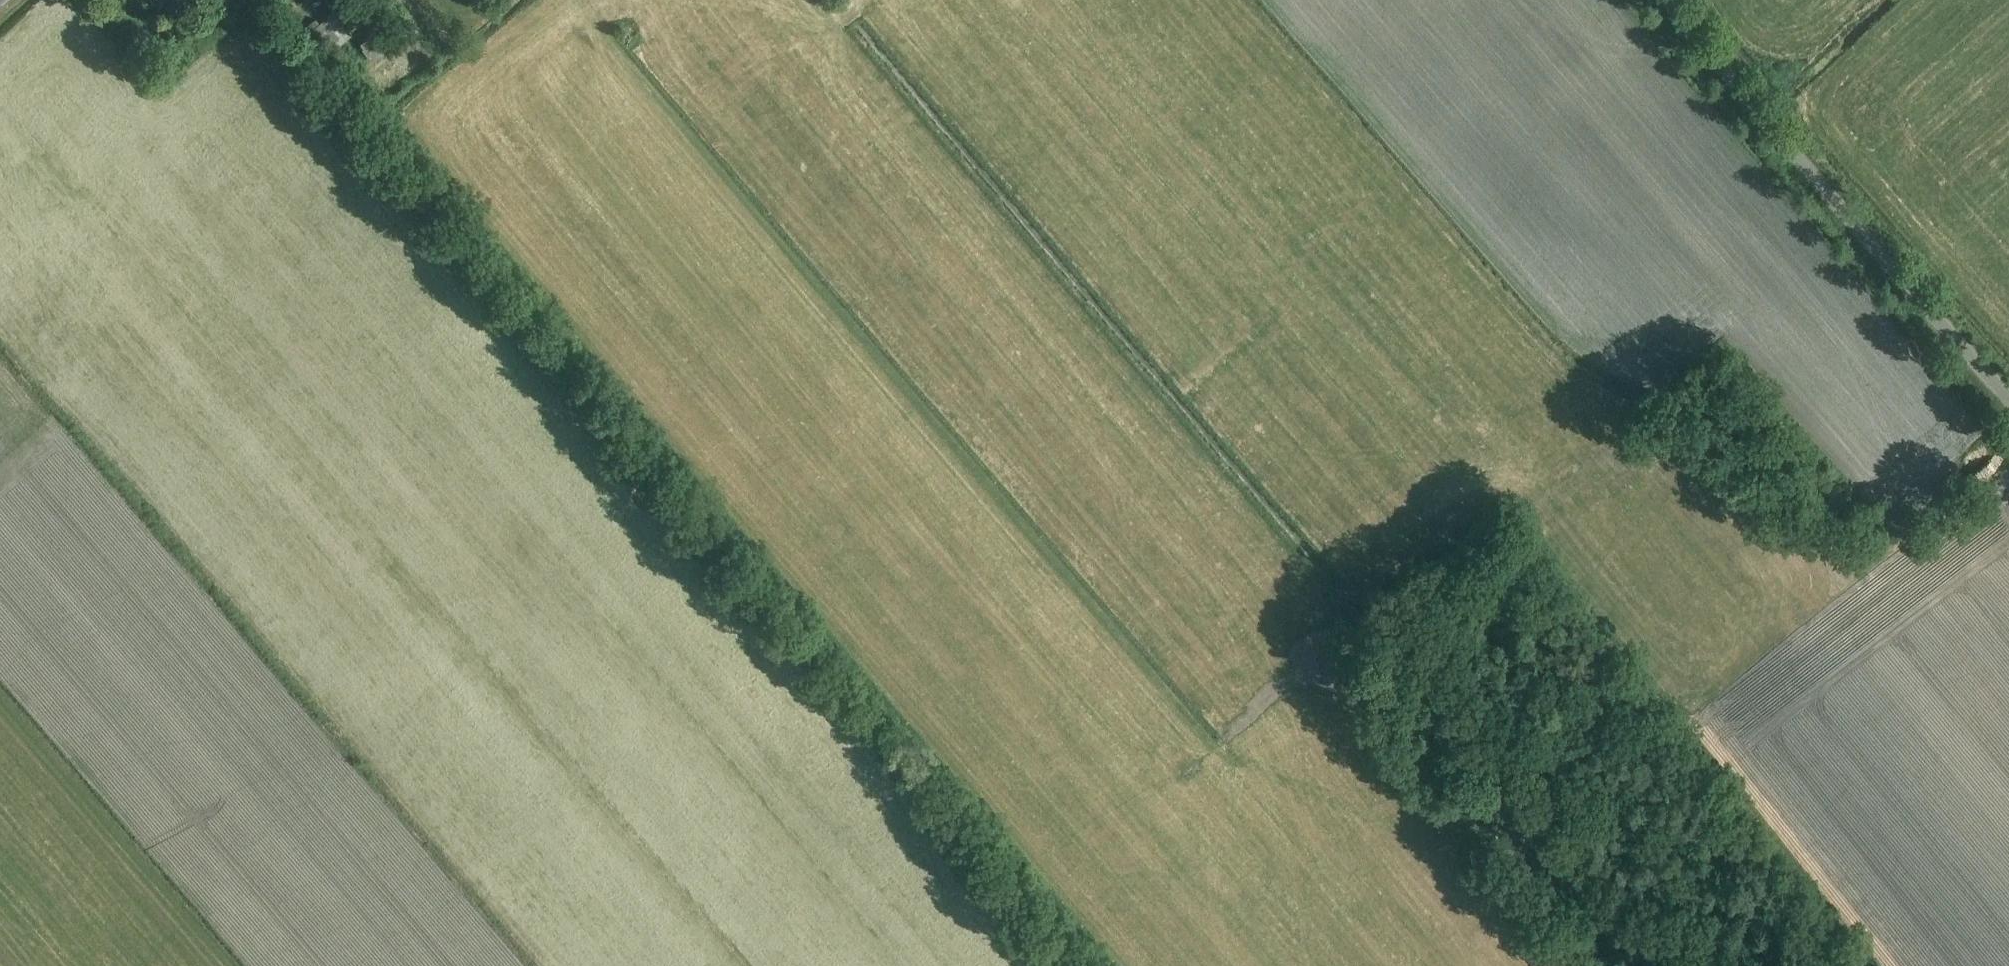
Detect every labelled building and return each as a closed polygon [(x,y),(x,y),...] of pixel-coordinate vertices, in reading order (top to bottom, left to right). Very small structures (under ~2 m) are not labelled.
[(171,0),(152,0),(161,9),(171,0)] [(332,13),(320,24),(337,43),(350,32),(332,13)]
